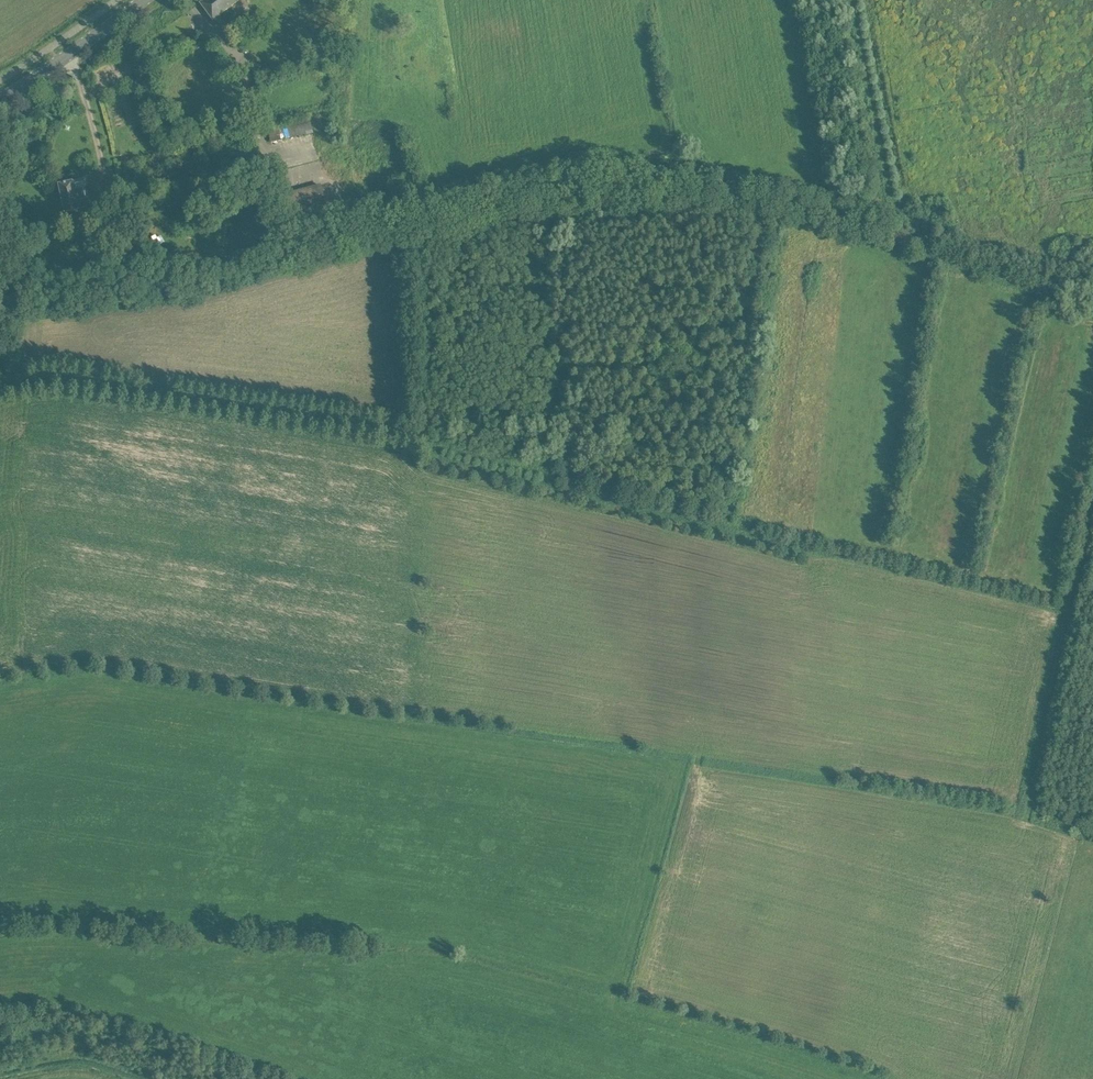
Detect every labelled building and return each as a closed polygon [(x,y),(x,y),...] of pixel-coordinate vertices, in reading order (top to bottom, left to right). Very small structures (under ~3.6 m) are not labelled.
[(200,3),(212,20),(239,0),(204,0),(200,3)] [(309,117),(267,129),(271,143),(313,131),(309,117)] [(329,213),(321,183),(280,194),(272,164),(262,166),(270,197),(275,196),(281,219),(292,216),(294,222),(329,213)] [(90,206),(85,179),(59,184),(65,212),(90,206)]
